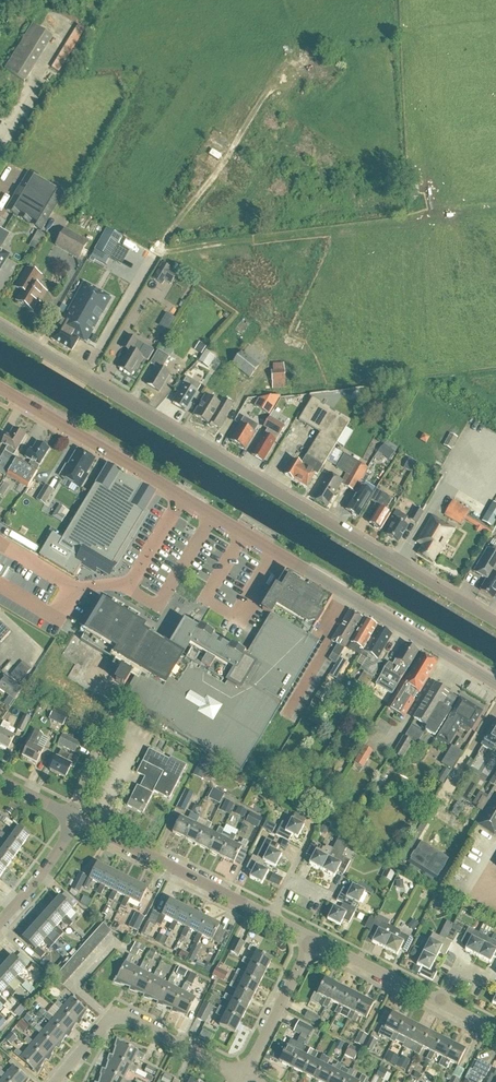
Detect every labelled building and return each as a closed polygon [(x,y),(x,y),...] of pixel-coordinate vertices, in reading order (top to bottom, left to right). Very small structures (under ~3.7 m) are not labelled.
[(32,25),(4,70),(26,83),(53,38),(32,25)] [(62,30),(38,64),(45,69),(68,34),(62,30)] [(212,150),(209,155),(218,162),(222,156),(212,150)] [(208,182),(213,174),(208,171),(203,180),(208,182)] [(28,174),(6,211),(41,231),(63,194),(28,174)] [(106,229),(94,251),(110,259),(122,238),(106,229)] [(87,244),(64,230),(55,246),(78,259),(87,244)] [(0,238),(0,269),(9,254),(0,248),(5,241),(0,238)] [(41,253),(66,265),(68,261),(64,259),(67,253),(46,243),(41,253)] [(152,280),(162,286),(165,282),(171,286),(177,275),(172,271),(161,264),(152,280)] [(97,281),(102,269),(96,267),(91,278),(97,281)] [(42,278),(37,275),(27,269),(15,288),(22,292),(16,302),(32,311),(38,302),(40,303),(46,293),(36,287),(42,278)] [(65,316),(51,341),(71,352),(78,340),(86,344),(93,331),(91,330),(93,327),(95,328),(99,321),(98,320),(102,314),(103,314),(108,304),(111,299),(99,292),(97,296),(94,294),(96,290),(84,283),(67,312),(69,313),(67,317),(65,316)] [(46,318),(51,306),(45,303),(40,315),(46,318)] [(128,352),(118,369),(130,376),(135,368),(137,369),(143,358),(148,361),(154,352),(144,346),(128,337),(121,348),(128,352)] [(201,355),(207,347),(200,342),(195,350),(201,355)] [(156,368),(146,385),(159,393),(169,375),(161,371),(169,357),(170,358),(173,352),(162,346),(158,352),(157,351),(150,365),(156,368)] [(205,352),(198,362),(208,369),(215,358),(205,352)] [(241,352),(231,365),(250,379),(260,367),(241,352)] [(285,389),(284,377),(283,363),(272,364),(273,372),(271,372),(272,390),(285,389)] [(225,366),(219,370),(226,381),(232,377),(225,366)] [(178,393),(172,404),(185,412),(197,392),(196,392),(200,386),(186,378),(183,384),(181,383),(176,392),(178,393)] [(205,396),(201,402),(193,416),(207,425),(206,426),(212,429),(213,426),(218,429),(232,406),(222,400),(219,405),(205,396)] [(260,399),(255,407),(269,415),(280,397),(260,399)] [(345,419),(333,412),(312,399),(299,421),(319,434),(301,465),(293,461),(285,476),(306,488),(314,475),(317,476),(350,422),(345,419)] [(230,442),(244,450),(254,433),(258,426),(244,418),(240,425),(239,424),(234,434),(235,434),(230,442)] [(264,436),(251,456),(263,463),(284,429),(269,420),(263,429),(270,433),(267,438),(264,436)] [(2,458),(0,460),(0,462),(1,463),(0,465),(0,475),(4,477),(16,458),(13,457),(25,437),(13,430),(8,437),(6,436),(1,445),(7,448),(2,458)] [(443,446),(451,450),(457,439),(450,434),(443,446)] [(387,441),(374,458),(378,461),(382,455),(390,461),(396,454),(395,453),(398,449),(387,441)] [(48,451),(36,444),(32,451),(30,450),(25,459),(31,462),(28,466),(16,459),(5,477),(26,490),(37,472),(36,472),(48,451)] [(94,461),(77,451),(61,478),(79,489),(87,477),(85,476),(94,461)] [(344,455),(336,468),(346,474),(341,482),(343,483),(341,485),(342,486),(353,493),(367,469),(344,455)] [(410,460),(405,468),(412,472),(417,465),(410,460)] [(52,534),(39,556),(74,577),(80,566),(81,565),(95,573),(97,571),(106,576),(111,567),(145,511),(155,494),(107,465),(62,540),(52,534)] [(318,497),(315,501),(327,508),(342,483),(327,474),(315,495),(318,497)] [(6,492),(9,486),(4,483),(0,489),(6,492)] [(36,501),(44,506),(53,491),(45,486),(36,501)] [(356,497),(355,496),(346,511),(352,514),(352,516),(354,517),(356,517),(358,518),(372,494),(362,488),(356,497)] [(376,490),(369,501),(380,507),(378,510),(370,524),(374,527),(374,529),(377,531),(379,530),(380,530),(389,514),(385,512),(392,499),(376,490)] [(453,501),(444,516),(461,526),(469,511),(453,501)] [(481,522),(492,528),(495,521),(495,504),(493,502),(481,522)] [(52,517),(61,524),(68,514),(70,515),(71,513),(59,506),(52,517)] [(46,525),(52,513),(41,507),(35,519),(46,525)] [(409,520),(417,524),(424,513),(415,509),(409,520)] [(394,521),(386,536),(398,543),(407,527),(403,525),(407,518),(395,511),(391,519),(394,521)] [(417,555),(432,564),(438,553),(439,554),(454,530),(438,521),(438,522),(431,518),(417,542),(423,545),(417,555)] [(490,547),(489,546),(473,573),(486,580),(480,591),(493,599),(495,594),(495,575),(494,574),(495,571),(495,545),(492,543),(490,547)] [(234,671),(227,683),(223,681),(228,673),(214,664),(215,663),(206,657),(205,659),(191,651),(187,658),(183,656),(190,644),(211,657),(219,644),(206,636),(208,632),(188,619),(169,637),(164,645),(155,640),(149,636),(142,632),(144,628),(136,622),(138,619),(138,618),(137,617),(131,614),(129,612),(128,613),(126,617),(120,613),(122,609),(123,608),(121,607),(115,604),(113,603),(110,607),(104,604),(103,603),(103,604),(96,600),(95,599),(79,627),(84,630),(86,631),(86,632),(83,636),(80,641),(115,661),(112,667),(121,672),(116,681),(124,686),(130,677),(133,671),(137,674),(134,680),(120,703),(123,705),(240,775),(320,643),(309,637),(331,600),(294,577),(288,586),(280,581),(262,610),(270,615),(247,655),(245,654),(236,648),(234,653),(221,645),(213,658),(234,671)] [(217,602),(219,596),(210,593),(208,599),(217,602)] [(362,619),(349,611),(331,641),(338,645),(328,661),(335,665),(362,619)] [(376,627),(365,620),(351,643),(362,650),(358,655),(359,656),(369,638),(376,627)] [(1,642),(10,632),(0,623),(0,641),(1,642)] [(369,638),(359,656),(365,659),(359,670),(364,672),(358,681),(367,686),(372,677),(373,678),(382,663),(377,660),(391,636),(378,628),(371,639),(369,638)] [(418,652),(405,644),(395,661),(397,662),(394,668),(388,664),(380,678),(381,679),(390,685),(396,688),(418,652)] [(333,670),(340,674),(352,654),(345,650),(339,659),(335,665),(336,665),(333,670)] [(421,656),(402,686),(400,685),(385,709),(403,720),(413,702),(412,702),(418,693),(419,693),(436,665),(421,656)] [(23,662),(17,668),(25,676),(31,669),(23,662)] [(5,678),(0,685),(0,691),(9,697),(3,704),(8,708),(14,700),(14,701),(22,689),(5,678)] [(108,681),(101,695),(113,700),(119,686),(108,681)] [(449,694),(435,685),(413,720),(427,729),(426,732),(435,737),(450,712),(441,707),(449,694)] [(481,713),(460,701),(437,738),(446,745),(458,726),(460,727),(459,729),(468,734),(481,713)] [(42,703),(39,709),(45,712),(48,707),(42,703)] [(352,716),(358,722),(368,712),(362,706),(352,716)] [(55,708),(49,720),(63,727),(69,715),(55,708)] [(16,730),(23,734),(31,719),(24,715),(16,730)] [(72,718),(67,728),(74,731),(79,721),(72,718)] [(495,722),(480,746),(493,754),(495,749),(495,722)] [(7,750),(14,738),(6,734),(10,726),(3,723),(0,729),(0,747),(7,750)] [(28,746),(22,758),(36,765),(42,752),(36,748),(42,736),(32,731),(26,744),(28,746)] [(57,746),(74,754),(79,743),(62,735),(57,746)] [(392,755),(402,761),(413,743),(403,737),(392,755)] [(351,769),(359,774),(373,752),(365,747),(354,764),(351,769)] [(442,764),(451,770),(462,753),(452,747),(442,764)] [(137,786),(126,807),(142,815),(154,792),(169,800),(179,780),(186,766),(170,758),(169,760),(149,750),(143,762),(142,762),(136,774),(144,778),(139,788),(137,786)] [(348,751),(335,769),(343,775),(356,757),(348,751)] [(56,759),(50,772),(64,779),(71,767),(74,768),(78,761),(60,752),(57,760),(56,759)] [(434,774),(445,758),(436,752),(424,768),(434,774)] [(202,759),(197,768),(205,772),(210,763),(202,759)] [(364,790),(369,779),(363,775),(357,787),(364,790)] [(180,800),(176,807),(181,809),(185,811),(193,795),(185,791),(183,793),(180,800)] [(495,836),(495,834),(495,794),(477,825),(495,836)] [(458,812),(465,816),(471,804),(464,800),(458,812)] [(226,801),(221,812),(229,815),(234,805),(226,801)] [(431,813),(438,818),(444,809),(437,804),(431,813)] [(243,819),(247,811),(238,807),(235,814),(243,819)] [(11,816),(14,812),(8,808),(5,812),(11,816)] [(409,819),(420,825),(425,816),(414,810),(409,819)] [(297,812),(292,821),(291,820),(288,826),(282,823),(276,836),(284,840),(288,842),(291,836),(297,839),(304,826),(303,826),(307,817),(297,812)] [(250,813),(246,822),(257,828),(262,819),(250,813)] [(180,818),(172,834),(184,840),(192,824),(195,826),(199,819),(191,815),(188,822),(180,818)] [(18,828),(6,819),(6,820),(2,816),(0,818),(0,821),(11,829),(10,831),(14,834),(10,839),(22,847),(29,836),(18,828)] [(266,821),(262,828),(273,834),(276,826),(266,821)] [(204,830),(207,832),(211,825),(208,823),(207,822),(203,830),(195,826),(192,824),(184,840),(196,846),(204,830)] [(400,833),(407,837),(413,828),(406,824),(400,833)] [(329,829),(322,826),(319,833),(325,836),(329,829)] [(215,836),(207,832),(204,830),(196,846),(209,852),(216,837),(219,838),(223,831),(219,829),(215,836)] [(10,839),(0,831),(0,838),(3,840),(2,841),(6,844),(3,849),(3,850),(14,858),(22,847),(10,839)] [(209,852),(221,858),(228,843),(231,844),(235,837),(231,835),(230,837),(222,833),(220,838),(219,838),(216,837),(209,852)] [(275,853),(278,846),(266,840),(259,853),(256,859),(265,863),(275,868),(281,855),(275,853)] [(288,842),(284,840),(280,847),(285,849),(288,842)] [(332,850),(321,871),(334,878),(337,872),(343,875),(350,862),(338,856),(345,844),(337,840),(332,850)] [(235,846),(231,844),(228,843),(221,858),(233,864),(234,862),(241,849),(243,851),(247,843),(243,841),(241,844),(237,842),(235,846)] [(420,841),(406,863),(436,881),(450,860),(420,841)] [(325,849),(312,843),(305,855),(312,858),(309,865),(321,871),(332,850),(326,847),(325,849)] [(3,849),(0,847),(0,864),(6,869),(14,858),(3,850),(3,849)] [(256,859),(253,857),(247,870),(252,872),(249,879),(262,885),(268,872),(262,869),(265,863),(256,859)] [(109,871),(97,865),(90,879),(88,878),(83,888),(88,890),(92,881),(100,885),(102,886),(109,871)] [(391,882),(395,874),(386,870),(382,878),(391,882)] [(102,886),(100,885),(96,894),(100,896),(105,888),(112,892),(114,892),(121,877),(109,871),(102,886)] [(273,874),(269,882),(279,888),(283,879),(273,874)] [(114,892),(112,892),(108,900),(113,903),(117,894),(125,898),(126,899),(134,883),(121,877),(114,892)] [(404,888),(404,881),(396,881),(397,889),(404,888)] [(75,882),(71,889),(78,893),(82,885),(75,882)] [(126,899),(125,898),(120,907),(125,909),(129,900),(139,905),(147,890),(134,883),(126,899)] [(349,892),(343,889),(336,902),(342,905),(349,908),(352,902),(358,905),(365,892),(371,896),(374,891),(358,883),(356,888),(352,886),(349,892)] [(64,893),(50,909),(63,920),(61,921),(69,928),(72,924),(65,917),(77,904),(64,893)] [(160,915),(159,918),(156,925),(160,927),(165,918),(172,922),(174,923),(182,907),(169,901),(162,916),(160,915)] [(439,902),(433,905),(436,911),(442,908),(439,902)] [(349,908),(342,905),(339,911),(333,907),(326,920),(339,927),(342,921),(348,924),(355,911),(349,908)] [(102,914),(106,916),(110,909),(106,906),(102,914)] [(174,923),(172,922),(168,931),(173,933),(177,924),(185,928),(186,929),(194,914),(182,907),(174,923)] [(50,909),(41,919),(53,930),(52,932),(60,938),(63,934),(56,928),(61,921),(63,920),(50,909)] [(129,928),(137,932),(145,918),(136,914),(129,928)] [(156,925),(159,918),(152,914),(147,923),(141,934),(148,937),(153,926),(154,927),(156,925)] [(206,920),(194,914),(186,929),(185,928),(174,951),(178,953),(189,930),(197,934),(199,935),(206,920)] [(388,928),(375,921),(369,918),(365,928),(370,931),(368,934),(374,937),(371,943),(384,949),(391,937),(394,929),(390,927),(388,928)] [(53,930),(41,919),(31,929),(44,941),(43,942),(50,948),(54,945),(46,938),(52,932),(53,930)] [(199,935),(197,934),(193,943),(194,944),(197,946),(202,937),(219,945),(225,932),(218,929),(219,926),(206,920),(199,935)] [(413,932),(419,925),(414,920),(408,927),(413,932)] [(99,928),(108,936),(112,932),(103,924),(99,928)] [(69,928),(64,934),(72,941),(77,935),(69,928)] [(108,936),(99,928),(95,932),(104,940),(108,936)] [(44,941),(31,929),(22,939),(35,951),(33,952),(41,959),(45,955),(37,948),(43,942),(44,941)] [(394,929),(391,937),(384,949),(397,956),(400,950),(406,953),(412,940),(400,934),(399,931),(394,929)] [(487,938),(481,935),(468,929),(461,942),(467,945),(464,951),(477,957),(487,938)] [(95,932),(91,936),(100,944),(104,940),(95,932)] [(432,934),(423,953),(435,960),(438,954),(445,957),(451,944),(432,934)] [(167,939),(158,935),(155,942),(163,946),(167,939)] [(100,944),(91,936),(88,941),(96,948),(100,944)] [(487,938),(477,957),(490,964),(493,957),(495,959),(495,943),(487,938)] [(230,952),(238,956),(245,943),(236,939),(230,952)] [(96,948),(88,941),(84,945),(93,953),(96,948)] [(135,943),(133,947),(140,951),(143,952),(145,948),(135,943)] [(197,946),(194,944),(186,960),(193,964),(201,948),(197,946)] [(93,953),(84,945),(80,949),(89,957),(93,953)] [(133,947),(130,954),(137,957),(140,951),(133,947)] [(265,973),(271,961),(256,953),(257,951),(250,947),(247,951),(255,955),(251,963),(250,965),(265,973)] [(80,949),(76,953),(85,961),(89,957),(80,949)] [(412,949),(410,955),(416,958),(419,953),(412,949)] [(152,961),(157,952),(151,950),(146,958),(152,961)] [(181,951),(178,957),(186,960),(188,955),(181,951)] [(76,953),(73,957),(81,965),(85,961),(76,953)] [(435,960),(423,953),(416,966),(422,969),(419,975),(432,981),(439,969),(432,965),(435,960)] [(12,957),(2,968),(15,979),(14,981),(19,986),(29,995),(34,990),(26,982),(25,984),(17,977),(30,962),(20,954),(15,960),(12,957)] [(129,956),(117,978),(116,978),(115,981),(114,981),(113,984),(121,987),(121,986),(129,988),(129,990),(139,970),(130,965),(133,958),(129,956)] [(81,965),(73,957),(69,962),(78,970),(81,965)] [(250,965),(251,963),(244,959),(241,963),(249,967),(245,974),(243,978),(259,985),(265,973),(250,965)] [(69,962),(65,966),(74,974),(78,970),(69,962)] [(206,962),(204,967),(209,970),(212,964),(206,962)] [(139,970),(129,990),(128,991),(135,994),(135,993),(143,995),(143,997),(153,977),(144,972),(147,965),(143,963),(139,970)] [(65,966),(61,970),(70,978),(74,974),(65,966)] [(414,966),(411,972),(417,976),(420,969),(414,966)] [(184,978),(187,971),(179,967),(176,974),(184,978)] [(0,971),(0,985),(6,990),(5,991),(12,998),(15,994),(14,992),(19,986),(14,981),(15,979),(2,968),(0,971)] [(70,978),(61,970),(57,974),(66,982),(70,978)] [(153,977),(143,997),(142,999),(149,1001),(149,1000),(157,1002),(157,1004),(167,984),(158,979),(161,972),(157,970),(153,977)] [(238,971),(235,975),(232,983),(239,986),(237,990),(253,997),(259,985),(243,978),(245,974),(238,971)] [(66,982),(57,974),(54,979),(62,986),(66,982)] [(191,974),(186,983),(192,986),(197,976),(191,974)] [(167,984),(157,1004),(156,1006),(163,1008),(163,1007),(171,1010),(170,1013),(172,1011),(181,991),(172,986),(175,980),(170,977),(167,984)] [(54,979),(50,983),(58,991),(62,986),(54,979)] [(337,986),(324,980),(317,995),(314,993),(310,1001),(318,1005),(322,998),(326,1000),(329,1001),(337,986)] [(239,986),(232,983),(229,988),(236,991),(233,999),(231,1002),(247,1010),(253,997),(237,990),(239,986)] [(181,991),(172,1011),(170,1013),(177,1015),(177,1014),(186,1017),(195,999),(186,994),(189,987),(184,984),(181,991)] [(326,1000),(322,1007),(327,1009),(330,1002),(338,1006),(341,1007),(349,992),(337,986),(329,1001),(326,1000)] [(341,1007),(338,1006),(334,1013),(339,1015),(342,1008),(350,1012),(353,1014),(361,998),(349,992),(341,1007)] [(231,1002),(233,999),(225,995),(223,999),(230,1003),(227,1010),(225,1014),(241,1022),(247,1010),(231,1002)] [(353,1014),(350,1012),(346,1019),(354,1023),(358,1016),(366,1020),(373,1004),(361,998),(353,1014)] [(80,1016),(85,1011),(71,999),(63,1007),(57,1002),(54,1006),(60,1011),(74,1023),(78,1026),(83,1018),(82,1018),(80,1016)] [(205,1024),(213,1008),(204,1003),(196,1019),(205,1024)] [(219,1007),(217,1012),(215,1015),(223,1018),(219,1026),(234,1034),(241,1022),(225,1014),(227,1010),(219,1007)] [(41,1009),(38,1013),(44,1018),(47,1014),(41,1009)] [(70,1028),(74,1023),(60,1011),(53,1019),(47,1014),(44,1018),(50,1023),(64,1035),(68,1037),(73,1030),(72,1030),(70,1028)] [(307,1011),(304,1018),(316,1024),(320,1018),(307,1011)] [(404,1020),(392,1014),(384,1029),(381,1028),(378,1035),(382,1037),(386,1030),(393,1034),(396,1035),(404,1020)] [(22,1020),(16,1026),(24,1033),(29,1027),(22,1020)] [(396,1035),(393,1034),(390,1041),(394,1044),(395,1041),(403,1045),(405,1040),(409,1042),(416,1026),(404,1020),(396,1035)] [(299,1022),(293,1033),(307,1039),(312,1028),(299,1022)] [(50,1023),(43,1031),(37,1026),(33,1030),(40,1035),(54,1047),(58,1050),(62,1042),(60,1040),(64,1035),(50,1023)] [(409,1042),(405,1040),(403,1045),(402,1047),(406,1050),(410,1042),(418,1046),(421,1048),(429,1032),(426,1031),(427,1029),(419,1025),(418,1027),(416,1026),(409,1042)] [(354,1044),(362,1047),(367,1036),(360,1032),(354,1044)] [(421,1048),(418,1046),(414,1054),(418,1056),(422,1048),(430,1052),(433,1054),(441,1038),(429,1032),(421,1048)] [(11,1033),(4,1040),(11,1046),(17,1038),(11,1033)] [(54,1047),(40,1035),(33,1043),(27,1038),(23,1042),(29,1047),(30,1047),(44,1059),(48,1062),(52,1054),(50,1052),(54,1047)] [(364,1049),(371,1053),(372,1052),(375,1054),(378,1047),(375,1046),(377,1041),(370,1038),(364,1049)] [(433,1054),(430,1052),(426,1060),(434,1064),(438,1056),(442,1058),(445,1060),(453,1044),(441,1038),(433,1054)] [(145,1056),(122,1044),(123,1043),(120,1042),(120,1041),(117,1040),(114,1048),(115,1048),(112,1056),(109,1055),(131,1067),(131,1066),(136,1057),(142,1061),(145,1056)] [(302,1055),(305,1048),(290,1040),(278,1063),(291,1069),(299,1053),(302,1055)] [(340,1051),(343,1044),(338,1041),(334,1049),(340,1051)] [(445,1060),(442,1058),(438,1066),(446,1070),(449,1062),(457,1066),(465,1051),(453,1044),(445,1060)] [(343,1053),(345,1054),(346,1054),(345,1056),(354,1061),(360,1050),(349,1045),(347,1051),(345,1050),(343,1053)] [(30,1047),(29,1047),(23,1055),(17,1050),(13,1054),(33,1071),(32,1071),(32,1072),(37,1075),(42,1066),(40,1064),(44,1059),(30,1047)] [(306,1057),(302,1055),(299,1053),(291,1069),(303,1075),(311,1059),(314,1061),(317,1054),(309,1050),(306,1057)] [(391,1052),(386,1062),(395,1066),(399,1059),(397,1058),(398,1056),(391,1052)] [(366,1062),(375,1064),(376,1055),(367,1054),(366,1062)] [(102,1069),(123,1081),(124,1080),(128,1071),(135,1074),(138,1070),(131,1066),(131,1067),(109,1055),(107,1061),(108,1062),(105,1070),(102,1069)] [(311,1059),(303,1075),(315,1081),(323,1066),(326,1067),(330,1060),(321,1056),(318,1063),(314,1061),(311,1059)] [(405,1072),(410,1062),(402,1058),(401,1060),(399,1059),(395,1067),(405,1072)] [(478,1061),(476,1064),(473,1063),(465,1079),(471,1081),(481,1081),(482,1078),(485,1079),(491,1067),(478,1061)] [(326,1067),(323,1066),(315,1081),(317,1081),(330,1081),(335,1072),(338,1073),(341,1068),(342,1066),(337,1064),(335,1067),(333,1066),(331,1070),(326,1067)] [(152,1076),(155,1070),(147,1066),(144,1072),(152,1076)] [(27,1079),(12,1067),(5,1076),(0,1071),(0,1078),(2,1080),(2,1079),(5,1081),(24,1081),(27,1079)] [(465,1070),(457,1067),(452,1078),(448,1076),(447,1079),(450,1081),(459,1081),(465,1070)] [(338,1073),(335,1072),(330,1081),(345,1081),(347,1078),(350,1080),(354,1072),(349,1070),(349,1071),(341,1068),(338,1073)] [(380,1068),(375,1077),(382,1080),(386,1071),(380,1068)] [(124,1080),(123,1081),(102,1069),(100,1075),(101,1076),(99,1081),(127,1081),(124,1080)]
